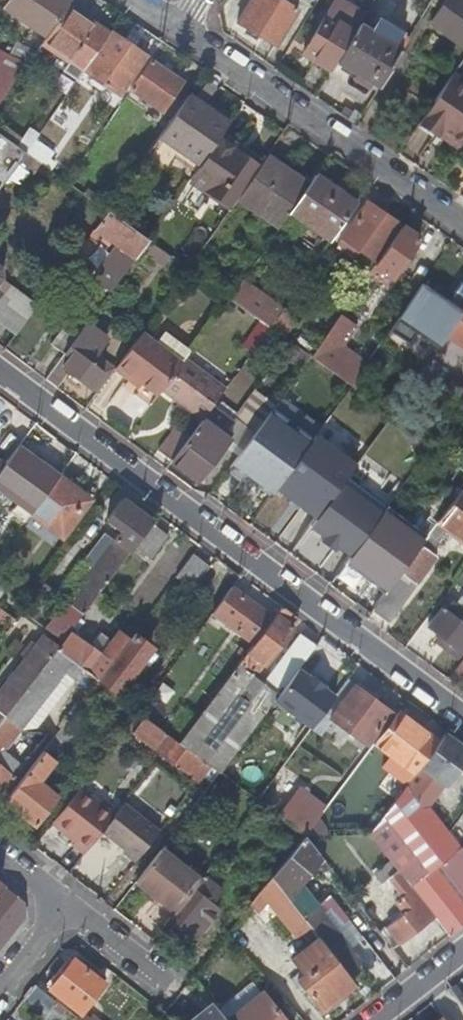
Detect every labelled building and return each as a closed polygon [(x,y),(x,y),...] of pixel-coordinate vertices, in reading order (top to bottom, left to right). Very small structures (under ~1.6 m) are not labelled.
[(47,34),(68,4),(71,0),(10,0),(5,6),(47,34)] [(285,0),(250,0),(238,20),(276,44),(298,8),(285,0)] [(432,18),(462,40),(462,0),(444,0),(432,18)] [(109,32),(68,4),(47,34),(37,49),(78,78),(84,68),(109,32)] [(304,51),(332,69),(336,61),(354,32),(326,15),(304,51)] [(336,61),(379,87),(403,48),(372,29),(376,22),(364,15),(354,32),(336,61)] [(146,53),(112,29),(109,32),(84,68),(101,79),(119,92),(146,53)] [(0,58),(0,102),(28,61),(4,50),(0,58)] [(184,81),(152,58),(130,90),(171,118),(183,100),(175,94),(181,85),(184,81)] [(101,79),(84,68),(78,78),(40,131),(38,136),(53,147),(54,148),(101,79)] [(462,83),(462,76),(454,70),(451,75),(462,83)] [(451,75),(419,122),(439,134),(442,129),(462,144),(462,83),(451,75)] [(189,91),(181,85),(175,94),(183,100),(189,91)] [(56,157),(75,170),(120,104),(99,89),(58,147),(61,149),(56,157)] [(231,120),(189,91),(183,100),(171,118),(158,136),(199,165),(222,132),(225,128),(231,120)] [(8,126),(2,133),(27,151),(38,136),(40,131),(32,125),(23,137),(8,126)] [(266,157),(225,128),(222,132),(238,143),(236,147),(261,165),(266,157)] [(439,134),(460,149),(460,148),(462,144),(442,129),(439,134)] [(6,180),(27,151),(2,133),(0,132),(0,188),(6,180)] [(238,143),(222,132),(199,165),(191,178),(211,192),(232,206),(239,195),(261,165),(236,147),(238,143)] [(47,155),(53,147),(38,136),(27,151),(48,167),(54,160),(47,155)] [(48,173),(51,169),(48,167),(27,151),(6,180),(17,188),(31,169),(40,168),(48,173)] [(306,186),(266,157),(261,165),(239,195),(242,196),(240,199),(251,206),(253,203),(281,223),(289,210),(306,186)] [(289,210),(330,240),(356,203),(315,174),(306,186),(289,210)] [(100,192),(94,200),(108,209),(113,201),(100,192)] [(232,206),(211,192),(204,201),(224,216),(232,206)] [(154,230),(113,201),(108,209),(148,238),(154,230)] [(400,224),(367,201),(343,236),(359,248),(362,244),(366,247),(373,238),(384,246),(400,224)] [(96,276),(112,288),(142,247),(148,238),(108,209),(77,250),(86,257),(98,240),(95,238),(101,230),(120,243),(96,276)] [(393,277),(420,238),(402,226),(375,264),(393,277)] [(158,259),(164,250),(148,238),(142,247),(158,259)] [(165,264),(172,255),(164,250),(158,259),(165,264)] [(251,285),(242,279),(230,295),(250,310),(252,308),(272,322),(280,310),(249,288),(251,285)] [(15,335),(37,305),(10,285),(5,292),(0,288),(0,323),(15,335)] [(460,308),(422,285),(399,321),(437,345),(460,308)] [(323,337),(283,309),(273,323),(270,326),(310,355),(323,337)] [(329,363),(338,350),(355,326),(343,316),(316,354),(328,362),(329,363)] [(51,342),(65,351),(82,328),(68,319),(51,342)] [(243,344),(252,351),(270,326),(261,319),(243,344)] [(91,361),(99,349),(105,341),(84,325),(82,328),(65,351),(45,378),(56,386),(69,370),(91,387),(103,370),(91,361)] [(157,340),(182,359),(185,356),(191,348),(165,329),(157,340)] [(182,359),(157,340),(142,330),(117,363),(115,367),(131,379),(134,374),(142,380),(134,390),(150,403),(162,387),(182,359)] [(289,344),(282,356),(299,367),(306,355),(289,344)] [(117,363),(99,349),(91,361),(103,370),(91,387),(97,391),(115,367),(117,363)] [(329,363),(328,362),(326,366),(351,385),(354,380),(344,373),(353,361),(338,350),(329,363)] [(226,386),(185,356),(182,359),(162,387),(203,417),(212,405),(226,386)] [(236,419),(254,432),(269,411),(275,403),(257,390),(236,419)] [(230,418),(212,405),(203,417),(190,434),(172,459),(200,479),(230,438),(229,437),(230,431),(224,426),(230,418)] [(310,440),(269,411),(254,432),(229,466),(268,495),(276,484),(310,440)] [(158,449),(172,459),(190,434),(177,424),(158,449)] [(310,440),(276,484),(316,514),(340,482),(353,464),(314,434),(310,440)] [(18,445),(3,465),(0,469),(0,489),(31,512),(59,476),(18,445)] [(89,499),(59,476),(31,512),(31,513),(61,536),(89,499)] [(380,511),(340,482),(316,514),(308,525),(349,555),(380,511)] [(462,487),(422,541),(413,552),(386,590),(373,606),(388,617),(436,553),(430,548),(447,525),(462,537),(462,487)] [(122,529),(116,538),(95,565),(67,601),(71,604),(56,623),(68,632),(69,630),(134,545),(151,521),(158,513),(128,490),(107,517),(122,529)] [(345,561),(386,590),(413,552),(422,541),(380,511),(349,555),(345,561)] [(169,534),(151,521),(134,545),(150,558),(169,534)] [(87,559),(95,565),(116,538),(108,532),(87,559)] [(209,564),(194,552),(177,574),(192,586),(209,564)] [(57,591),(43,581),(28,601),(41,612),(57,591)] [(273,616),(233,586),(213,612),(253,642),(273,616)] [(462,649),(462,607),(452,599),(445,609),(441,606),(427,624),(441,634),(436,640),(457,657),(462,649)] [(254,674),(298,617),(282,605),(273,616),(253,642),(179,740),(220,770),(239,745),(317,644),(302,632),(263,681),(254,674)] [(11,615),(0,606),(0,620),(5,623),(11,615)] [(109,660),(111,661),(129,638),(118,629),(100,653),(69,630),(68,632),(61,640),(58,644),(56,648),(79,665),(95,678),(109,660)] [(149,645),(133,632),(129,638),(111,661),(99,678),(114,690),(149,645)] [(43,633),(2,687),(17,699),(56,648),(58,644),(43,633)] [(79,665),(56,648),(17,699),(6,713),(4,716),(0,721),(0,794),(14,776),(9,772),(18,761),(4,750),(38,705),(66,669),(73,674),(79,665)] [(453,670),(462,678),(462,656),(453,670)] [(280,732),(296,744),(312,724),(347,677),(353,670),(338,658),(280,732)] [(390,710),(347,677),(312,724),(320,730),(332,714),(367,741),(390,710)] [(6,713),(17,699),(2,687),(0,690),(0,709),(6,713)] [(125,726),(207,787),(220,770),(179,740),(138,710),(125,726)] [(438,742),(397,711),(374,741),(415,773),(438,742)] [(445,733),(438,742),(415,773),(371,833),(392,860),(399,869),(434,916),(449,935),(462,925),(462,849),(461,847),(457,850),(426,810),(456,769),(461,772),(462,770),(462,746),(445,733)] [(60,738),(55,734),(5,799),(34,823),(58,795),(39,780),(64,748),(57,742),(60,738)] [(275,772),(239,745),(220,770),(256,797),(275,772)] [(115,812),(80,785),(52,821),(76,839),(73,843),(84,852),(102,830),(115,812)] [(299,793),(281,816),(291,824),(303,833),(313,821),(309,818),(317,807),(299,793)] [(122,849),(135,860),(159,829),(124,802),(115,812),(102,830),(124,846),(122,849)] [(283,835),(295,844),(303,833),(291,824),(283,835)] [(293,875),(318,851),(303,833),(295,844),(288,853),(270,876),(280,887),(293,875)] [(150,892),(175,911),(200,880),(184,867),(160,848),(135,880),(150,892)] [(383,882),(389,877),(399,869),(392,860),(376,873),(383,882)] [(187,863),(184,867),(200,880),(203,876),(187,863)] [(400,942),(434,916),(399,869),(389,877),(404,896),(396,902),(404,913),(387,926),(400,942)] [(222,888),(204,874),(203,876),(200,880),(175,911),(172,915),(169,919),(194,939),(220,906),(212,901),(222,888)] [(293,904),(307,893),(293,875),(280,887),(293,904)] [(324,1006),(354,983),(347,973),(302,917),(293,904),(280,887),(270,876),(249,903),(257,915),(268,901),(304,947),(296,954),(305,966),(298,972),(324,1006)] [(25,915),(23,901),(1,883),(0,884),(0,946),(25,915)] [(175,911),(150,892),(147,896),(172,915),(175,911)] [(316,906),(307,893),(293,904),(302,917),(316,906)] [(341,924),(349,918),(331,895),(316,906),(302,917),(347,973),(361,961),(328,918),(324,921),(319,914),(328,907),(341,924)] [(400,942),(387,926),(381,932),(393,948),(400,942)] [(103,982),(73,959),(51,987),(81,1011),(103,982)] [(42,1015),(55,999),(35,983),(22,999),(42,1015)] [(205,1009),(182,988),(171,1001),(193,1018),(205,1009)] [(227,1019),(285,1019),(263,992),(227,1019)] [(205,1009),(193,1018),(190,1019),(226,1019),(213,1003),(205,1009)]
